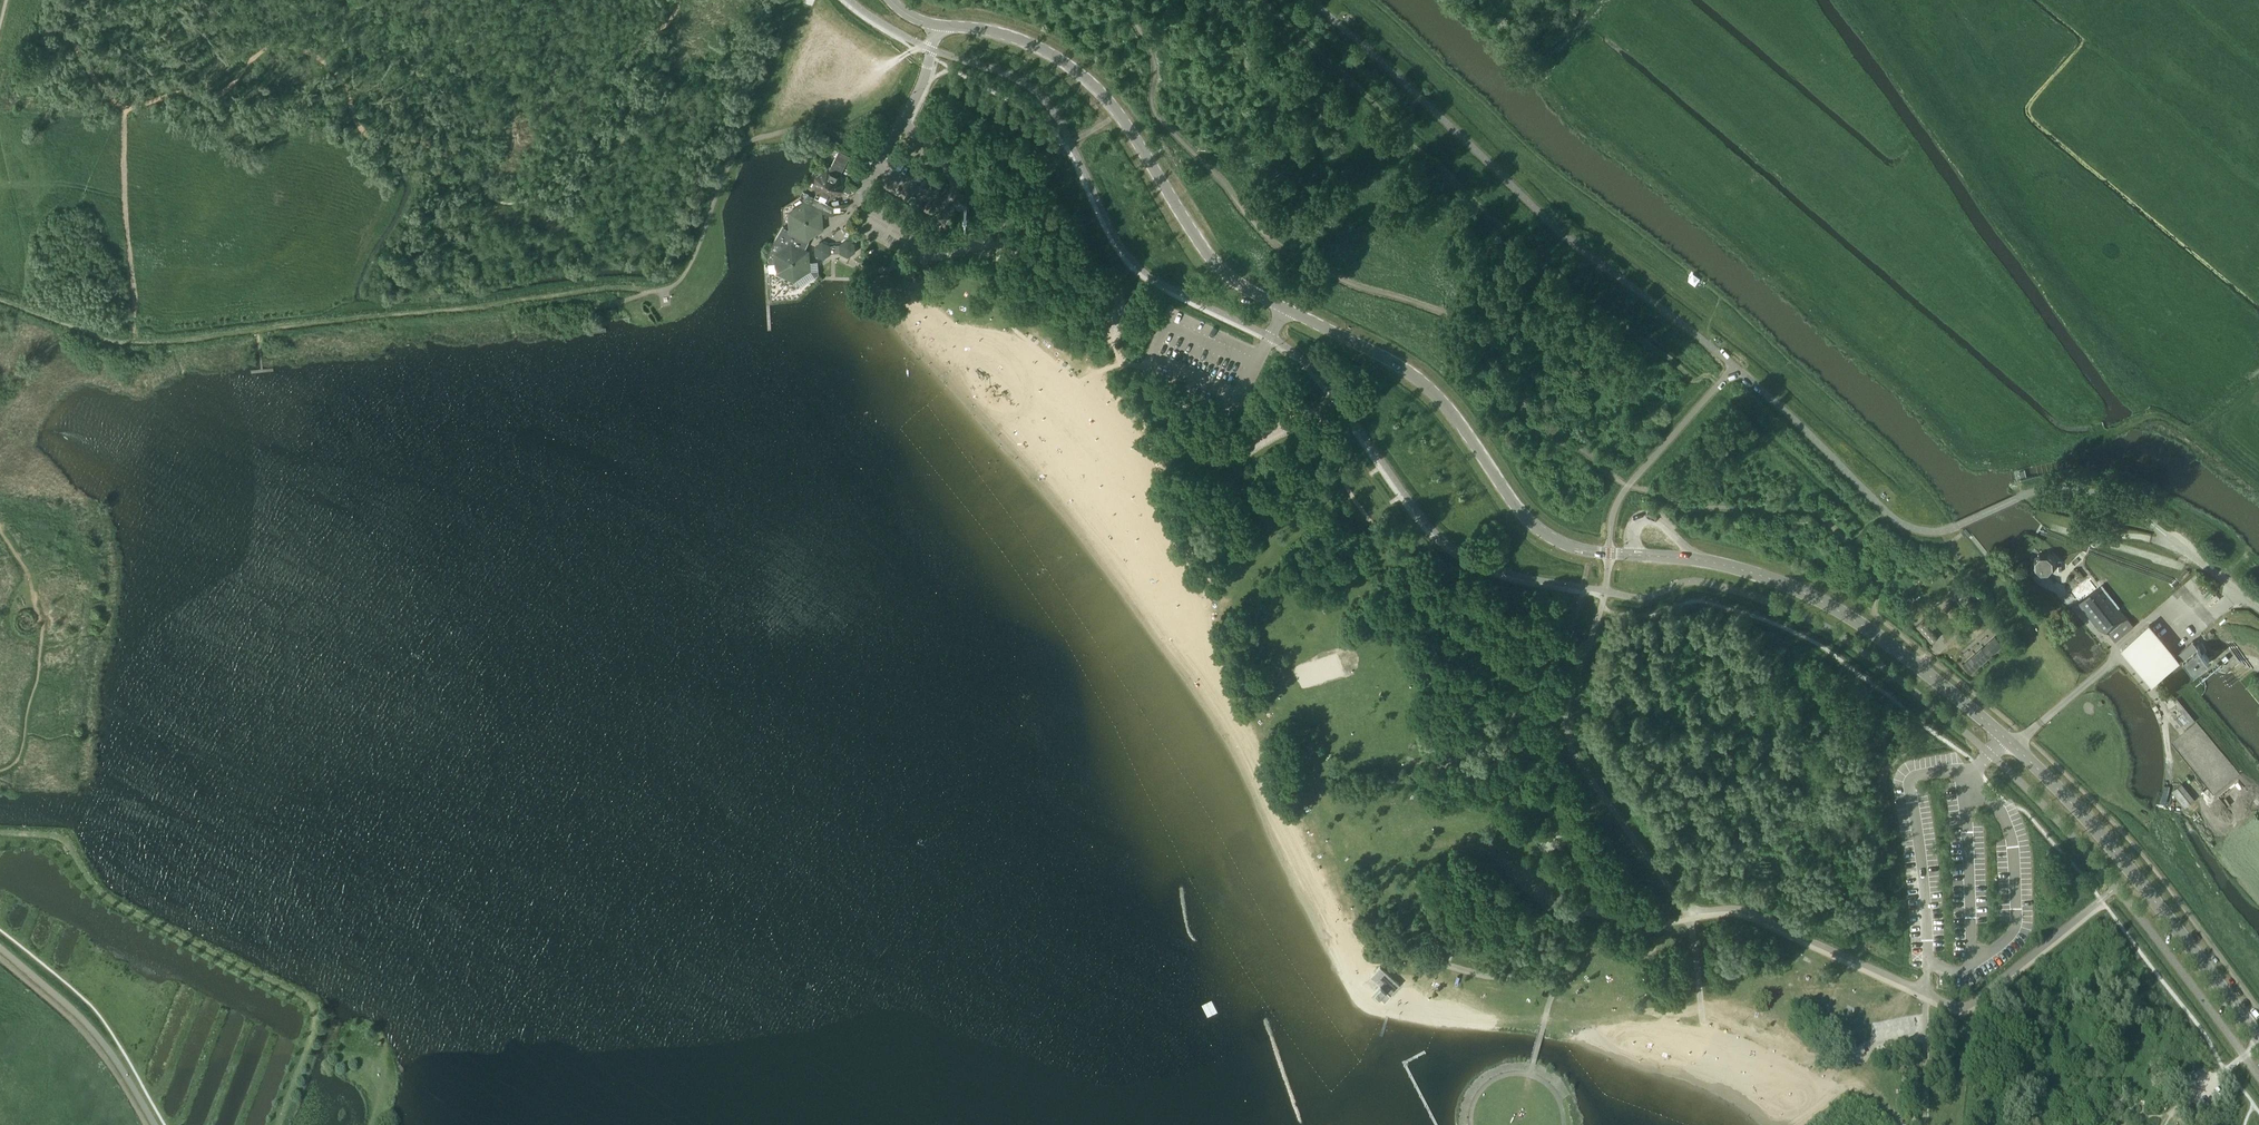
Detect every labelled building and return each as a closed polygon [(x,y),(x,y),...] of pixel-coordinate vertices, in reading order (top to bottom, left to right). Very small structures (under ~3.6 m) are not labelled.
[(821,228),(820,210),(829,215),(834,212),(833,206),(827,203),(830,196),(841,189),(840,177),(839,177),(850,155),(839,150),(828,171),(827,171),(817,178),(818,190),(814,197),(809,194),(804,197),(804,204),(790,213),(792,230),(789,229),(785,229),(770,253),(770,265),(777,265),(778,273),(796,283),(815,270),(806,252),(805,252),(805,248),(810,238),(809,236),(821,228)] [(966,212),(969,207),(960,201),(956,207),(966,212)] [(840,244),(829,245),(822,241),(815,246),(816,254),(823,257),(829,253),(841,252),(847,255),(854,251),(853,243),(846,240),(840,244)] [(2055,567),(2055,558),(2049,552),(2040,553),(2039,554),(2033,560),(2034,568),(2041,574),(2048,574),(2050,574),(2055,567)] [(2087,580),(2069,594),(2077,605),(2080,603),(2095,591),(2087,580)] [(2127,619),(2118,608),(2101,586),(2095,591),(2080,603),(2099,627),(2102,624),(2110,633),(2114,630),(2127,619)] [(1323,602),(1328,612),(1334,609),(1330,599),(1323,602)] [(2175,655),(2149,624),(2122,647),(2151,682),(2181,657),(2194,672),(2209,659),(2193,640),(2178,652),(2175,655)] [(1987,655),(1992,651),(1993,652),(2002,645),(1994,636),(1986,644),(1987,646),(1982,650),(1981,648),(1963,664),(1970,673),(1988,657),(1987,655)] [(1449,953),(1440,950),(1438,956),(1446,959),(1449,953)] [(1384,1001),(1399,984),(1394,979),(1390,976),(1384,970),(1381,967),(1380,966),(1370,976),(1380,985),(1374,992),(1384,1001)] [(1862,1048),(1853,1051),(1856,1058),(1864,1054),(1862,1048)]
